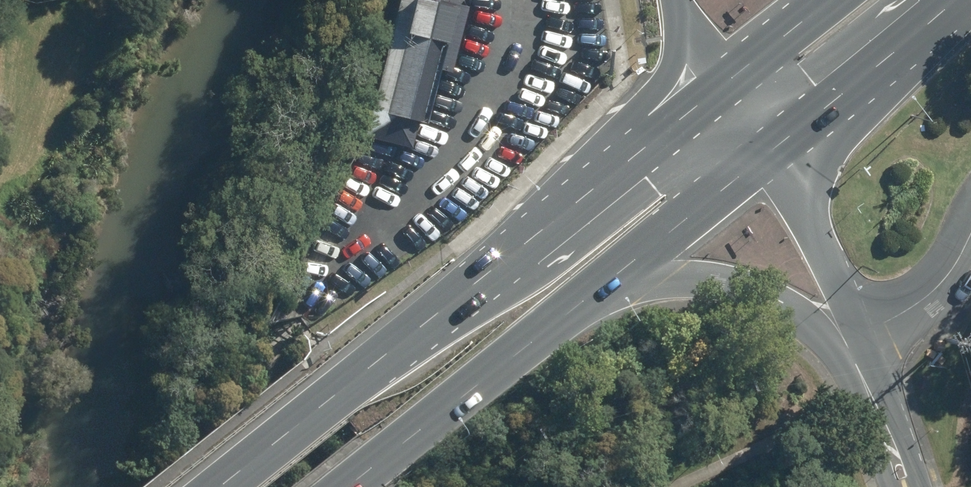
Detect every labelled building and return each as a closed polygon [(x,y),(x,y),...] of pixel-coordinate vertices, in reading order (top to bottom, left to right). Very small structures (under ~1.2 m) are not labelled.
[(365,140),(411,152),(419,125),(427,127),(442,71),(451,74),(468,13),(421,0),(402,0),(365,140)]
